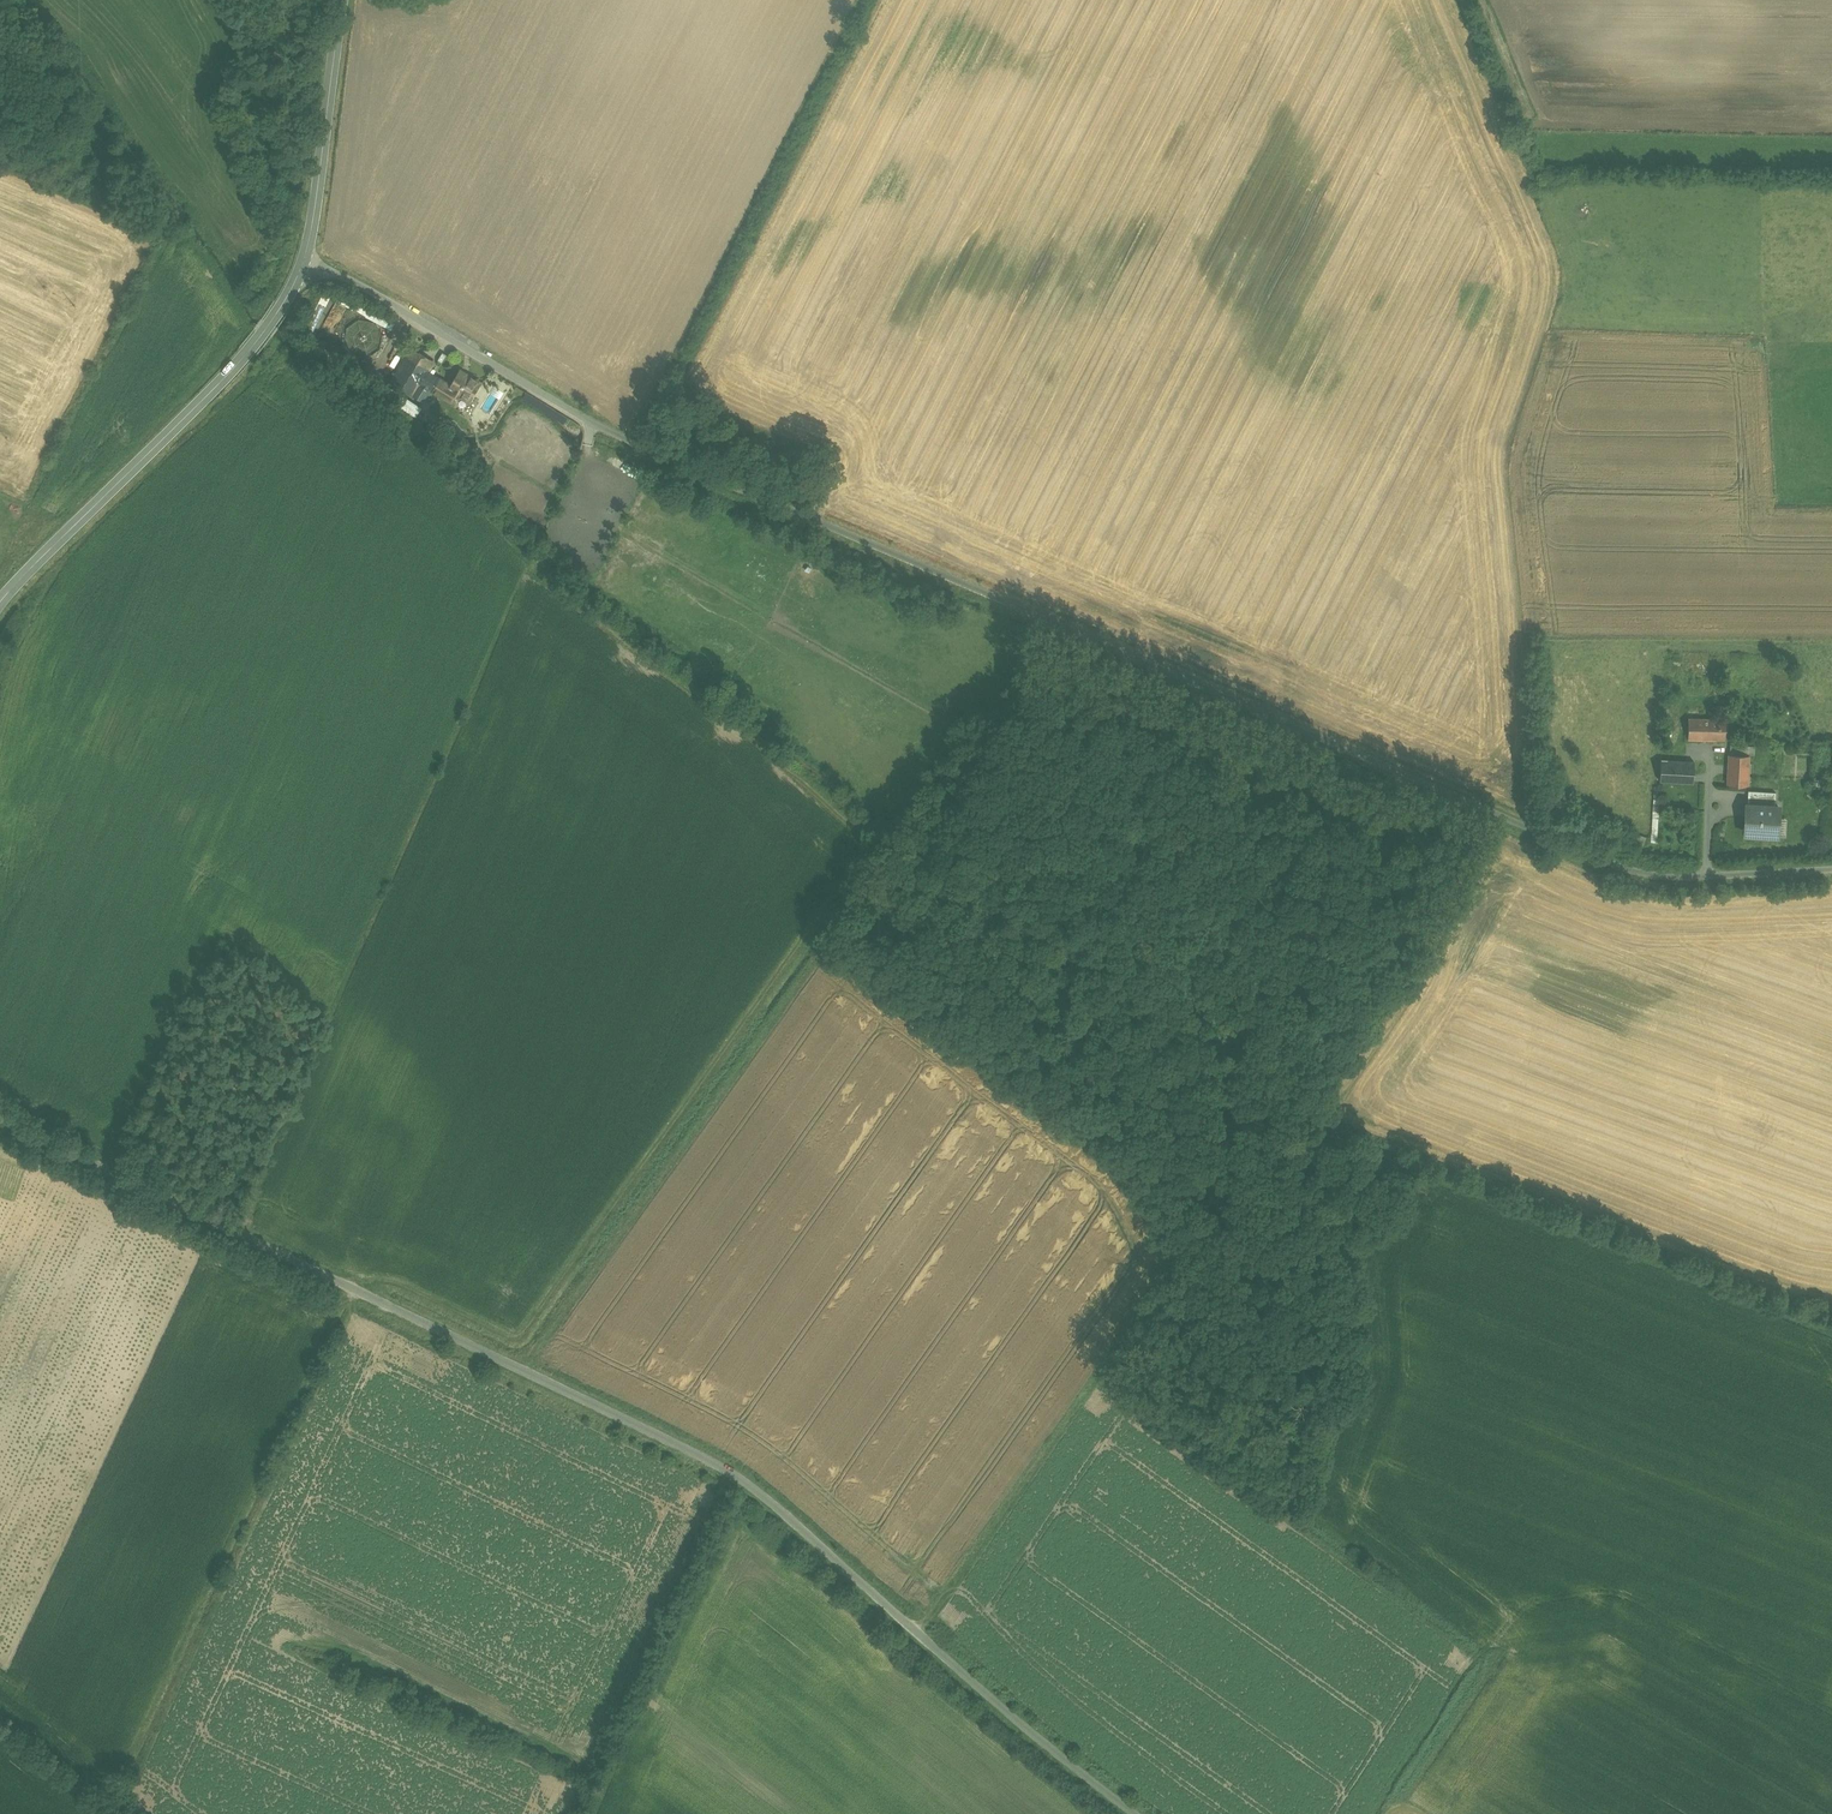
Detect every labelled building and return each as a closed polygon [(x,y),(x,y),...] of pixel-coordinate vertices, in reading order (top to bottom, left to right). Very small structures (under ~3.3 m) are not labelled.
[(433,362),(412,349),(392,382),(413,395),(415,391),(427,398),(433,389),(438,380),(426,373),(433,362)] [(481,384),(460,371),(450,388),(460,395),(470,401),(481,384)] [(450,388),(438,380),(433,389),(455,403),(460,395),(450,388)] [(378,381),(372,390),(415,416),(421,407),(378,381)] [(1726,719),(1689,718),(1689,739),(1725,740),(1726,719)] [(1750,745),(1731,744),(1729,784),(1748,785),(1750,745)] [(1695,760),(1663,759),(1662,781),(1694,782),(1695,760)] [(1777,791),(1750,790),(1749,804),(1776,805),(1777,791)] [(1749,804),(1747,804),(1746,816),(1751,816),(1750,833),(1775,835),(1776,818),(1779,818),(1780,806),(1776,805),(1749,804)] [(1611,825),(1609,833),(1623,837),(1626,829),(1611,825)] [(1643,844),(1646,837),(1638,834),(1635,841),(1643,844)]
